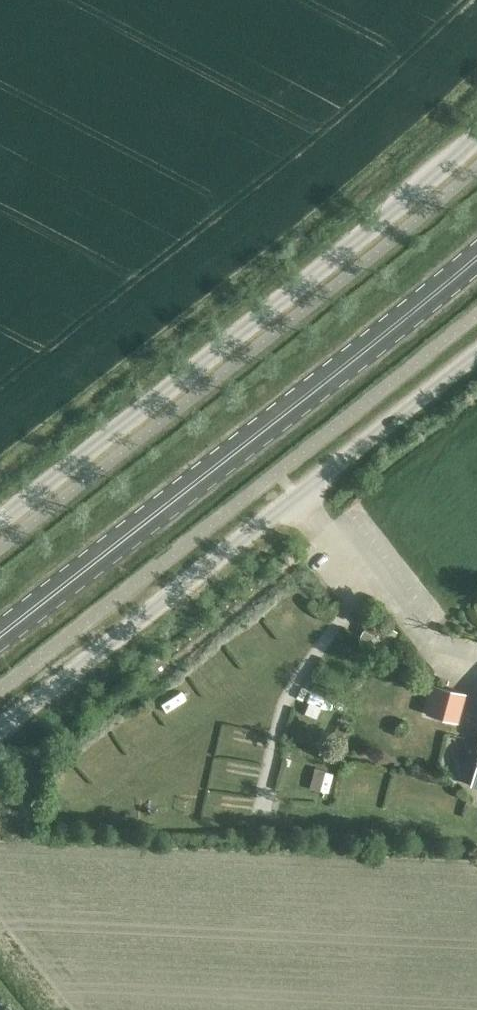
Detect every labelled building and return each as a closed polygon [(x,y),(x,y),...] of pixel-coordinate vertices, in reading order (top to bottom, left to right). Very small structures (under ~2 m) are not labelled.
[(396,632),(370,617),(356,640),(383,655),(396,632)] [(455,723),(464,693),(435,685),(427,715),(455,723)]
